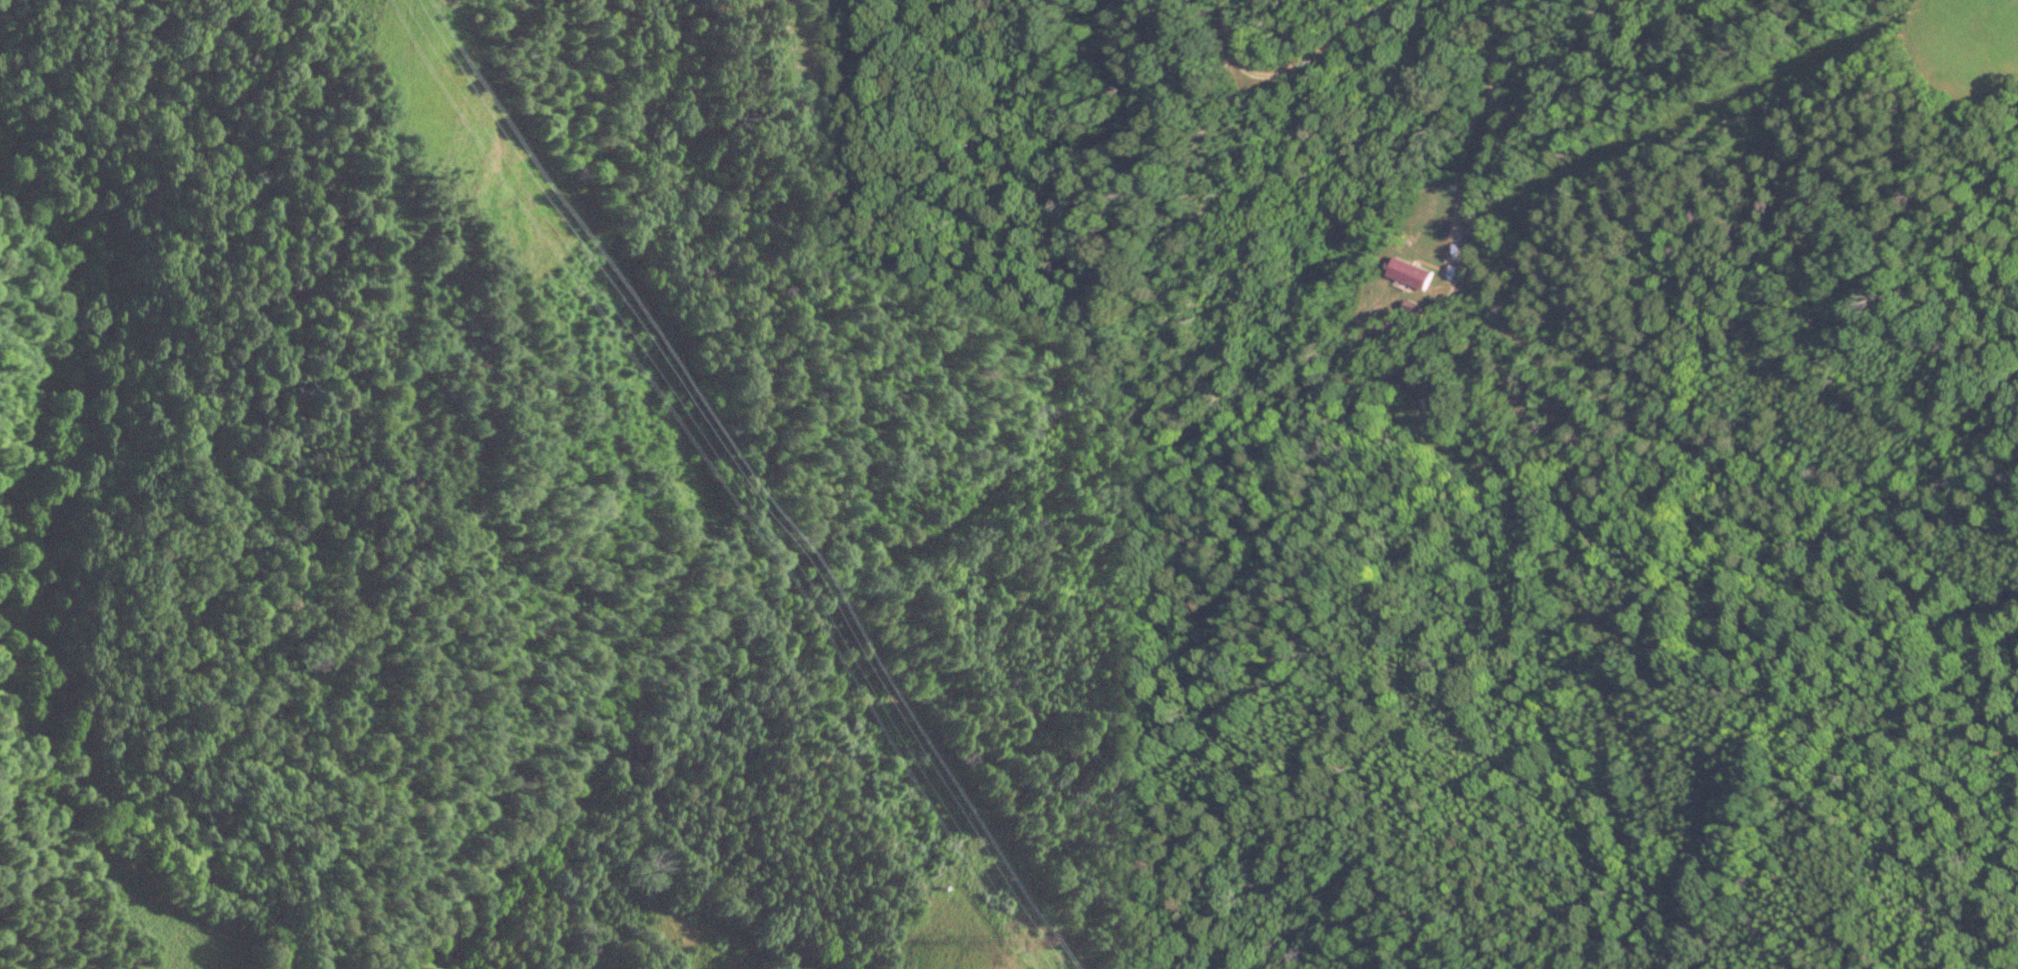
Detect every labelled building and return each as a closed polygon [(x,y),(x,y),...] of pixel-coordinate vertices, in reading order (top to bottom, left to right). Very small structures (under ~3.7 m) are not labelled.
[(1431,290),(1438,271),(1397,256),(1390,276),(1431,290)]
